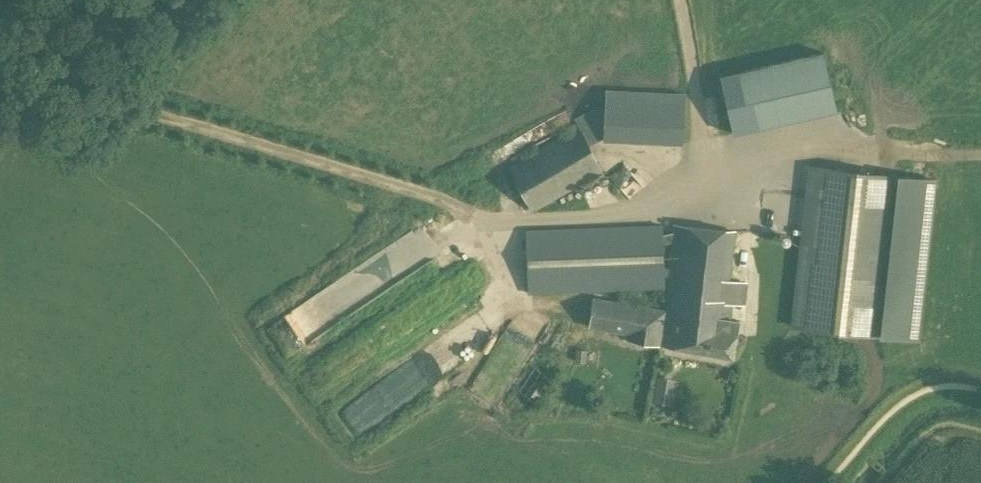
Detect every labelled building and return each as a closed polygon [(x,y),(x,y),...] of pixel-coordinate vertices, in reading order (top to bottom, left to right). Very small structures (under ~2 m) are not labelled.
[(824,52),(720,76),(731,125),(732,133),(760,127),(837,109),(824,52)] [(606,90),(602,141),(683,145),(686,94),(606,90)] [(603,173),(581,128),(510,167),(532,213),(603,173)] [(918,340),(933,182),(812,168),(794,327),(918,340)] [(662,224),(526,229),(529,296),(665,291),(662,224)] [(675,224),(663,311),(595,300),(590,327),(629,334),(628,340),(733,358),(738,323),(732,322),(734,305),(745,306),(747,283),(730,281),(736,231),(675,224)] [(673,403),(674,377),(655,376),(654,402),(673,403)]
